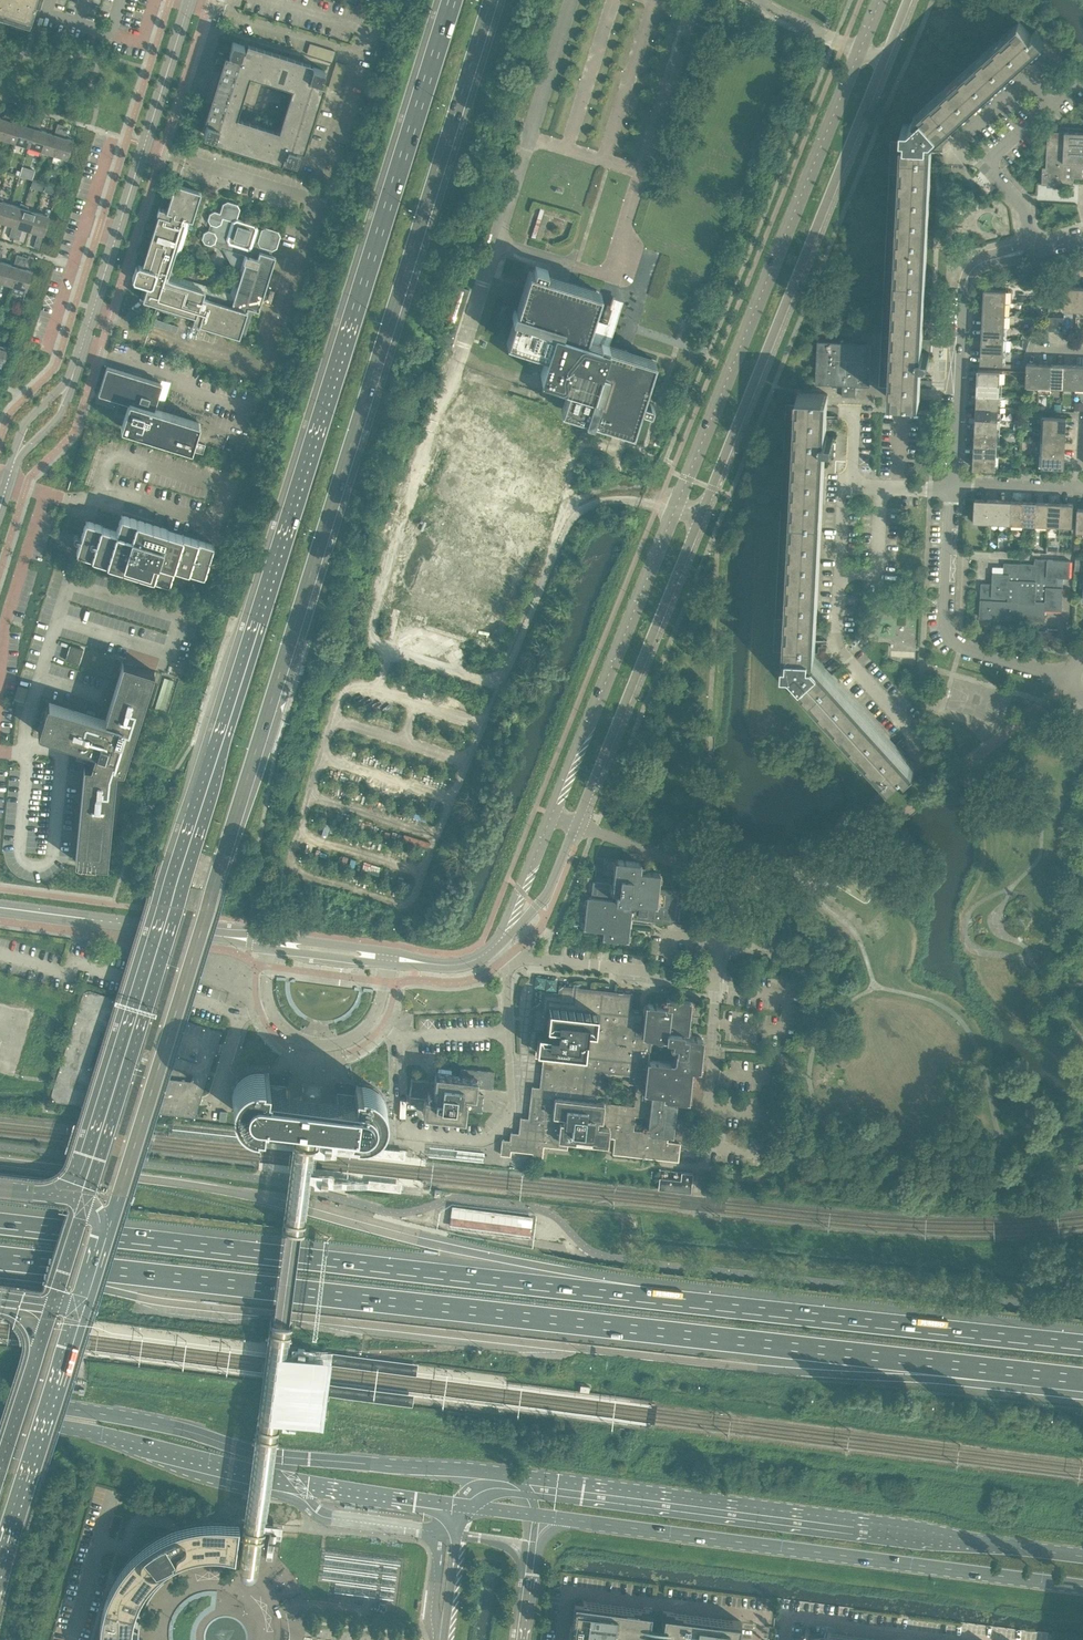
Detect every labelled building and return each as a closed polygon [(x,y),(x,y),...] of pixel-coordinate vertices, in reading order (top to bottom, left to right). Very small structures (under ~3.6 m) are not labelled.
[(30,15),(35,0),(0,0),(0,5),(30,15)] [(926,272),(931,163),(931,154),(931,151),(932,142),(933,141),(933,136),(932,135),(936,131),(938,133),(939,133),(942,130),(945,128),(951,122),(1014,65),(1021,59),(1023,57),(1032,49),(1038,44),(1043,39),(1035,30),(1031,33),(1019,20),(1012,26),(1009,23),(1004,18),(911,102),(919,111),(913,116),(915,118),(909,124),(902,124),(901,134),(905,134),(905,140),(891,139),(884,270),(926,272)] [(298,165),(302,154),(296,152),(297,149),(304,151),(324,89),(316,86),(317,83),(323,85),(327,73),(315,70),(313,76),(310,74),(312,67),(250,47),(248,55),(245,54),(246,48),(235,44),(231,56),(237,58),(235,66),(231,65),(227,77),(226,76),(217,106),(215,105),(212,117),(218,119),(216,123),(216,127),(210,125),(206,136),(218,140),(220,134),(223,135),(220,143),(283,163),(285,155),(288,156),(286,162),(298,165)] [(12,109),(7,107),(4,118),(0,117),(0,138),(3,139),(12,109)] [(16,143),(22,124),(14,122),(18,110),(12,109),(3,139),(16,143)] [(28,146),(38,117),(32,115),(29,126),(22,124),(16,143),(28,146)] [(41,151),(47,132),(39,130),(43,118),(38,117),(28,146),(41,151)] [(54,154),(63,125),(58,123),(54,134),(47,132),(41,151),(54,154)] [(67,159),(73,140),(65,137),(68,126),(63,125),(54,154),(67,159)] [(1050,126),(1050,130),(1048,130),(1046,167),(1042,166),(1042,184),(1049,184),(1049,182),(1073,184),(1074,177),(1082,177),(1082,128),(1050,126)] [(258,308),(262,294),(262,292),(263,292),(274,257),(270,256),(272,250),(276,248),(277,248),(280,235),(278,231),(278,230),(265,226),(265,227),(261,229),(257,228),(255,224),(255,223),(237,218),(240,209),(239,208),(237,205),(237,204),(227,201),(223,203),(222,203),(219,212),(214,210),(214,211),(210,213),(209,213),(207,219),(208,220),(210,223),(210,224),(213,225),(211,231),(208,230),(204,232),(203,232),(201,238),(202,239),(204,242),(204,243),(223,249),(236,273),(230,292),(173,275),(199,193),(199,192),(198,192),(176,185),(178,179),(177,179),(172,194),(173,195),(172,197),(171,197),(171,198),(172,198),(168,210),(159,207),(156,214),(159,215),(144,265),(139,264),(136,265),(132,278),(134,280),(133,281),(147,286),(143,299),(157,303),(155,308),(193,320),(192,323),(199,325),(200,322),(225,330),(249,338),(249,337),(245,335),(253,307),(257,308),(258,309),(258,308)] [(10,204),(2,201),(3,198),(0,197),(0,221),(4,222),(10,204)] [(13,238),(24,204),(20,203),(19,207),(10,204),(4,222),(12,225),(9,236),(13,238)] [(29,230),(35,212),(27,209),(28,206),(24,204),(13,238),(19,239),(22,228),(29,230)] [(40,246),(50,213),(46,211),(45,215),(35,212),(29,230),(38,233),(34,244),(40,246)] [(13,286),(22,256),(17,255),(13,265),(6,263),(0,282),(13,286)] [(26,290),(32,271),(24,269),(27,258),(22,256),(13,286),(26,290)] [(508,341),(508,342),(509,342),(510,342),(523,346),(524,347),(524,346),(530,348),(530,349),(531,349),(532,349),(546,353),(546,354),(547,354),(539,378),(557,383),(557,382),(569,386),(562,409),(585,416),(585,417),(585,418),(585,420),(592,422),(593,420),(593,419),(594,419),(608,423),(609,424),(609,423),(616,425),(615,426),(617,426),(631,430),(631,431),(632,431),(632,430),(634,423),(635,422),(634,422),(639,408),(640,408),(650,411),(653,403),(643,400),(642,400),(642,399),(641,399),(646,385),(647,384),(646,384),(648,378),(649,378),(649,377),(648,376),(653,362),(653,363),(654,361),(653,361),(652,361),(646,359),(645,358),(645,359),(631,354),(630,353),(629,354),(623,352),(623,351),(622,351),(622,352),(608,347),(609,343),(601,341),(604,332),(605,332),(606,332),(607,331),(607,330),(607,329),(606,328),(605,327),(607,322),(592,317),(594,310),(594,311),(595,309),(594,309),(598,295),(599,295),(600,294),(598,293),(598,294),(592,292),(591,291),(590,292),(576,287),(577,287),(575,286),(575,287),(569,285),(569,284),(568,284),(568,285),(554,280),(553,279),(552,280),(546,278),(546,277),(546,276),(548,270),(535,266),(534,272),(533,274),(531,273),(530,272),(529,273),(530,274),(526,288),(525,287),(525,289),(523,295),(522,296),(523,296),(518,310),(518,311),(516,310),(515,310),(512,317),(514,318),(515,318),(515,319),(516,319),(511,333),(510,334),(511,335),(509,341),(508,341)] [(923,337),(923,322),(926,272),(884,270),(881,334),(878,386),(890,387),(889,399),(920,400),(920,399),(920,388),(921,378),(921,376),(922,359),(929,359),(930,352),(930,351),(931,351),(931,338),(923,337)] [(1076,309),(1077,287),(1065,287),(1064,309),(1076,309)] [(1005,302),(1006,289),(984,288),(984,300),(1005,302)] [(1005,314),(1005,302),(984,300),(983,313),(1005,314)] [(1004,326),(1005,314),(983,313),(982,325),(1004,326)] [(1063,331),(1063,317),(1048,316),(1047,330),(1063,331)] [(1004,338),(1004,326),(982,325),(982,337),(1004,338)] [(1003,351),(1004,338),(982,337),(981,349),(1003,351)] [(870,386),(872,343),(818,341),(816,383),(842,385),(842,393),(856,394),(856,385),(870,386)] [(2,366),(8,347),(0,345),(0,365),(2,366)] [(1002,363),(1003,351),(981,349),(981,362),(1002,363)] [(1039,385),(1039,363),(1027,362),(1026,384),(1038,385),(1039,385)] [(1051,386),(1052,364),(1039,363),(1039,385),(1038,385),(1038,391),(1050,392),(1051,386)] [(1063,386),(1064,364),(1052,364),(1051,386),(1063,386)] [(1075,387),(1076,365),(1064,364),(1063,386),(1075,387)] [(1076,365),(1075,387),(1082,387),(1082,365),(1076,365)] [(199,423),(166,412),(153,408),(161,383),(107,367),(99,392),(130,402),(122,427),(166,441),(191,448),(199,423)] [(1000,383),(1000,370),(978,369),(977,381),(1000,383)] [(999,395),(1000,383),(977,381),(977,394),(999,395)] [(822,522),(825,456),(830,457),(830,455),(830,453),(831,453),(832,453),(832,452),(832,451),(832,450),(831,449),(830,449),(830,448),(830,443),(833,444),(833,436),(826,435),(826,418),(827,406),(828,395),(828,394),(797,392),(797,404),(790,404),(786,404),(780,520),(822,522)] [(999,407),(999,395),(977,394),(976,406),(999,407)] [(998,419),(999,407),(976,406),(976,418),(998,419)] [(1066,430),(1066,418),(1044,417),(1044,429),(1066,430)] [(997,431),(998,419),(976,418),(975,430),(997,431)] [(1065,443),(1066,430),(1044,429),(1043,442),(1065,443)] [(997,444),(997,431),(975,430),(974,443),(997,444)] [(1065,455),(1065,443),(1043,442),(1043,454),(1065,455)] [(996,455),(997,444),(974,443),(974,454),(996,455)] [(996,469),(996,455),(974,454),(973,468),(996,469)] [(1039,466),(1064,467),(1065,455),(1043,454),(1040,454),(1039,466)] [(987,521),(988,499),(975,499),(974,521),(987,521)] [(999,522),(1000,500),(988,499),(987,521),(999,522)] [(1011,522),(1012,500),(1000,500),(999,522),(1011,522)] [(1023,523),(1024,501),(1012,500),(1011,522),(1023,523)] [(1035,524),(1036,501),(1024,501),(1023,523),(1035,524)] [(1048,524),(1049,502),(1036,501),(1035,524),(1048,524)] [(1060,525),(1061,503),(1049,502),(1048,524),(1060,525)] [(1072,525),(1073,503),(1061,503),(1060,525),(1072,525)] [(211,557),(214,547),(213,547),(213,544),(121,515),(116,530),(86,521),(76,552),(168,581),(173,566),(204,575),(209,557),(211,557)] [(817,623),(822,522),(780,520),(773,650),(788,651),(788,657),(784,657),(784,667),(790,668),(796,674),(794,676),(799,682),(790,689),(855,761),(875,783),(881,778),(884,775),(890,782),(903,769),(907,773),(915,765),(911,760),(906,754),(898,746),(895,743),(890,737),(837,679),(832,674),(827,667),(824,665),(821,661),(818,663),(814,659),(816,657),(816,653),(815,651),(816,642),(816,631),(817,623)] [(380,552),(386,535),(376,532),(371,549),(380,552)] [(1062,610),(1063,587),(1057,587),(1058,577),(1069,578),(1069,577),(1070,561),(1070,560),(1037,559),(1036,564),(1004,563),(1003,573),(992,573),(992,583),(981,583),(979,617),(980,617),(980,616),(1017,618),(1017,619),(1018,619),(1018,618),(1044,619),(1044,620),(1045,620),(1045,609),(1061,609),(1061,610),(1062,610)] [(1057,638),(1058,629),(1049,629),(1049,631),(1038,631),(1038,639),(1049,640),(1049,637),(1057,638)] [(79,664),(83,649),(70,645),(65,659),(79,664)] [(107,864),(108,854),(116,769),(123,770),(124,767),(126,761),(154,671),(123,661),(105,719),(48,701),(38,732),(92,749),(92,751),(83,748),(80,760),(89,762),(87,765),(84,764),(75,861),(107,864)] [(679,902),(681,892),(678,892),(678,890),(658,888),(660,872),(640,870),(641,862),(615,859),(615,861),(612,861),(611,870),(614,871),(612,883),(592,880),(592,882),(589,882),(588,892),(591,892),(591,896),(587,896),(587,898),(584,898),(583,907),(585,907),(585,917),(582,916),(581,926),(583,926),(583,928),(603,931),(602,939),(628,942),(629,940),(631,940),(632,930),(630,930),(631,914),(646,915),(645,920),(674,923),(675,921),(677,921),(678,912),(676,911),(677,902),(679,902)] [(94,949),(96,943),(88,940),(86,947),(94,949)] [(702,1058),(703,1044),(704,1045),(705,1040),(704,1039),(704,1037),(683,1035),(684,1032),(688,1033),(689,1031),(691,1031),(692,1021),(690,1021),(691,1012),(693,1012),(694,1002),(692,1002),(692,1000),(666,997),(665,1005),(647,1003),(646,1011),(631,1009),(633,992),(559,984),(558,992),(542,991),(541,1001),(539,1001),(535,1004),(535,1006),(532,1006),(528,1041),(539,1042),(538,1049),(551,1050),(551,1056),(551,1059),(550,1058),(550,1064),(551,1064),(550,1067),(549,1066),(549,1072),(550,1072),(549,1074),(548,1079),(549,1080),(549,1082),(548,1082),(547,1087),(548,1088),(548,1089),(550,1090),(550,1091),(555,1091),(554,1096),(555,1097),(553,1113),(543,1112),(543,1120),(536,1119),(536,1121),(535,1121),(535,1126),(536,1126),(535,1129),(534,1129),(534,1134),(535,1134),(534,1137),(533,1142),(534,1142),(534,1145),(567,1148),(568,1141),(608,1145),(609,1137),(614,1138),(612,1153),(661,1159),(678,1161),(680,1142),(664,1141),(665,1135),(673,1135),(673,1133),(676,1134),(677,1124),(674,1124),(675,1114),(678,1114),(679,1105),(676,1104),(677,1103),(668,1102),(668,1099),(688,1101),(689,1101),(689,1099),(692,1099),(693,1090),(690,1089),(691,1080),(694,1080),(695,1070),(692,1070),(692,1069),(700,1070),(700,1068),(703,1069),(704,1059),(702,1058)] [(477,1102),(479,1093),(476,1093),(476,1087),(492,1089),(494,1071),(460,1067),(459,1075),(452,1074),(452,1070),(438,1069),(437,1072),(435,1072),(434,1080),(411,1077),(409,1096),(424,1098),(423,1113),(425,1114),(424,1117),(438,1119),(439,1115),(449,1116),(448,1120),(462,1121),(463,1118),(465,1118),(466,1110),(478,1111),(479,1102),(477,1102)] [(285,1096),(284,1096),(286,1084),(267,1082),(269,1073),(263,1072),(263,1070),(261,1070),(257,1069),(254,1070),(250,1070),(247,1072),(244,1074),(241,1076),(238,1079),(239,1080),(238,1083),(237,1085),(236,1087),(235,1090),(234,1092),(234,1095),(234,1097),(235,1100),(235,1103),(236,1105),(234,1106),(236,1109),(237,1111),(237,1112),(238,1113),(239,1114),(242,1116),(243,1117),(245,1118),(247,1119),(250,1120),(254,1121),(257,1121),(257,1119),(262,1120),(264,1111),(282,1113),(283,1102),(284,1102),(285,1101),(286,1100),(286,1099),(286,1098),(286,1097),(285,1096)] [(383,1102),(382,1099),(384,1098),(382,1095),(379,1091),(376,1088),(374,1087),(373,1086),(371,1085),(369,1084),(367,1083),(365,1083),(364,1083),(362,1083),(361,1085),(356,1084),(355,1093),(337,1091),(335,1102),(334,1103),(333,1103),(332,1104),(332,1106),(332,1107),(333,1108),(334,1108),(333,1120),(351,1122),(350,1131),(355,1132),(355,1134),(357,1134),(361,1135),(365,1134),(368,1134),(372,1132),(375,1130),(378,1128),(381,1125),(379,1124),(380,1121),(381,1119),(382,1117),(383,1114),(384,1112),(384,1109),(384,1107),(384,1104),(383,1102)] [(334,1103),(335,1102),(337,1091),(320,1088),(320,1086),(302,1084),(302,1086),(286,1084),(284,1096),(285,1096),(286,1097),(286,1098),(286,1099),(286,1100),(285,1101),(284,1102),(283,1102),(282,1113),(296,1115),(318,1118),(333,1120),(334,1108),(333,1108),(332,1107),(332,1106),(332,1104),(333,1103),(334,1103)] [(296,1115),(283,1219),(284,1220),(304,1222),(305,1222),(310,1178),(311,1178),(312,1179),(313,1180),(314,1181),(313,1182),(320,1183),(320,1176),(311,1175),(314,1147),(323,1148),(323,1147),(324,1141),(318,1140),(318,1143),(317,1144),(317,1145),(316,1145),(315,1145),(314,1145),(318,1118),(296,1115)] [(519,1151),(520,1140),(512,1139),(512,1142),(509,1142),(509,1147),(511,1148),(511,1150),(519,1151)] [(322,1362),(416,1374),(418,1363),(323,1351),(322,1362)] [(412,1405),(414,1394),(319,1381),(317,1397),(328,1399),(329,1394),(412,1405)] [(118,1529),(122,1516),(114,1513),(110,1526),(118,1529)] [(219,1553),(222,1553),(225,1554),(228,1554),(231,1555),(234,1556),(236,1538),(237,1536),(238,1524),(228,1522),(224,1522),(218,1521),(214,1521),(209,1521),(207,1521),(201,1522),(199,1522),(189,1524),(179,1526),(174,1528),(168,1530),(165,1532),(158,1535),(153,1538),(145,1543),(138,1549),(135,1551),(132,1555),(128,1559),(127,1560),(120,1570),(113,1580),(109,1588),(109,1589),(108,1589),(108,1590),(107,1591),(107,1593),(107,1594),(107,1595),(106,1598),(104,1603),(103,1607),(94,1639),(131,1639),(130,1638),(130,1637),(131,1626),(131,1625),(133,1614),(133,1613),(133,1611),(135,1611),(136,1610),(136,1609),(137,1608),(136,1606),(136,1605),(138,1599),(141,1594),(144,1588),(148,1583),(152,1579),(156,1574),(161,1570),(166,1566),(171,1563),(177,1560),(182,1558),(188,1556),(194,1554),(200,1553),(206,1553),(212,1553),(219,1553)] [(195,1638),(195,1635),(196,1632),(197,1629),(198,1624),(200,1621),(203,1617),(206,1614),(211,1611),(215,1609),(217,1591),(211,1590),(205,1591),(199,1592),(193,1594),(188,1598),(183,1601),(178,1606),(175,1611),(172,1616),(170,1622),(168,1628),(168,1634),(169,1639),(174,1639),(174,1637),(174,1632),(174,1628),(175,1623),(176,1619),(179,1614),(181,1611),(184,1607),(187,1604),(192,1601),(196,1599),(201,1597),(207,1596),(211,1596),(210,1605),(207,1606),(204,1609),(201,1611),(199,1614),(196,1617),(193,1621),(192,1625),(191,1628),(190,1632),(190,1636),(190,1639),(196,1639),(195,1638)] [(649,1632),(650,1620),(652,1609),(574,1599),(568,1639),(611,1639),(610,1638),(609,1637),(610,1636),(614,1637),(636,1639),(648,1639),(649,1632)] [(741,1621),(663,1611),(659,1639),(738,1639),(741,1621)]
